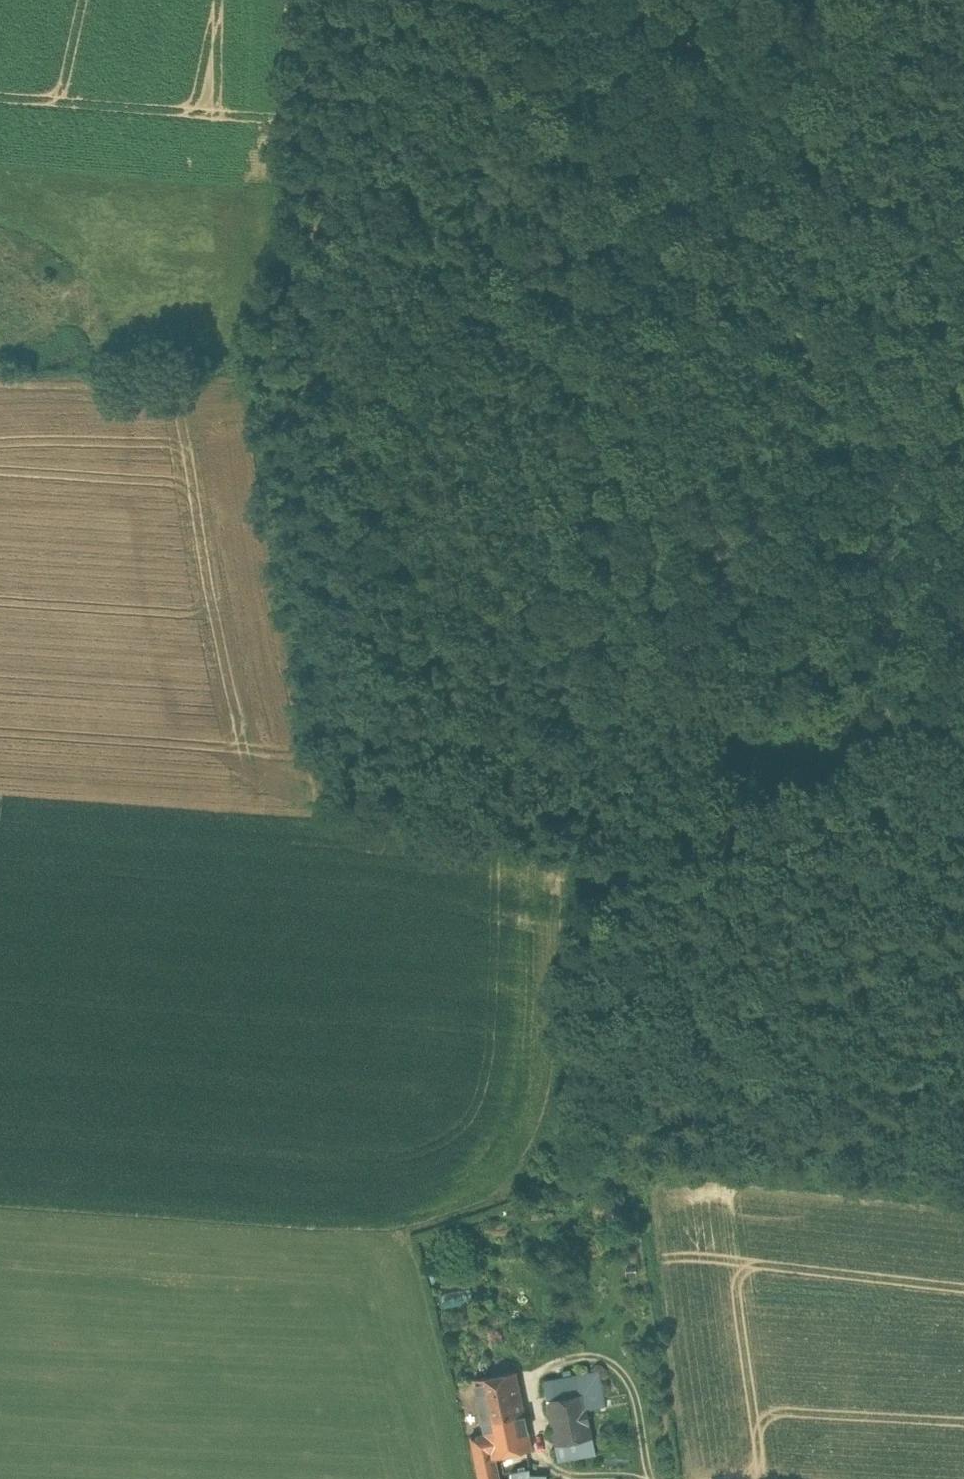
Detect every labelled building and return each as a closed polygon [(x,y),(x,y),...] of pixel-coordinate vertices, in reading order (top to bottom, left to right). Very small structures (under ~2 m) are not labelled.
[(516,1371),(474,1379),(485,1433),(490,1457),(495,1456),(532,1449),(516,1371)] [(599,1371),(544,1382),(559,1460),(596,1454),(590,1422),(588,1408),(605,1406),(599,1371)] [(471,1436),(480,1478),(500,1478),(495,1456),(490,1457),(485,1433),(471,1436)] [(511,1471),(511,1478),(547,1478),(547,1474),(530,1474),(530,1468),(511,1471)]
